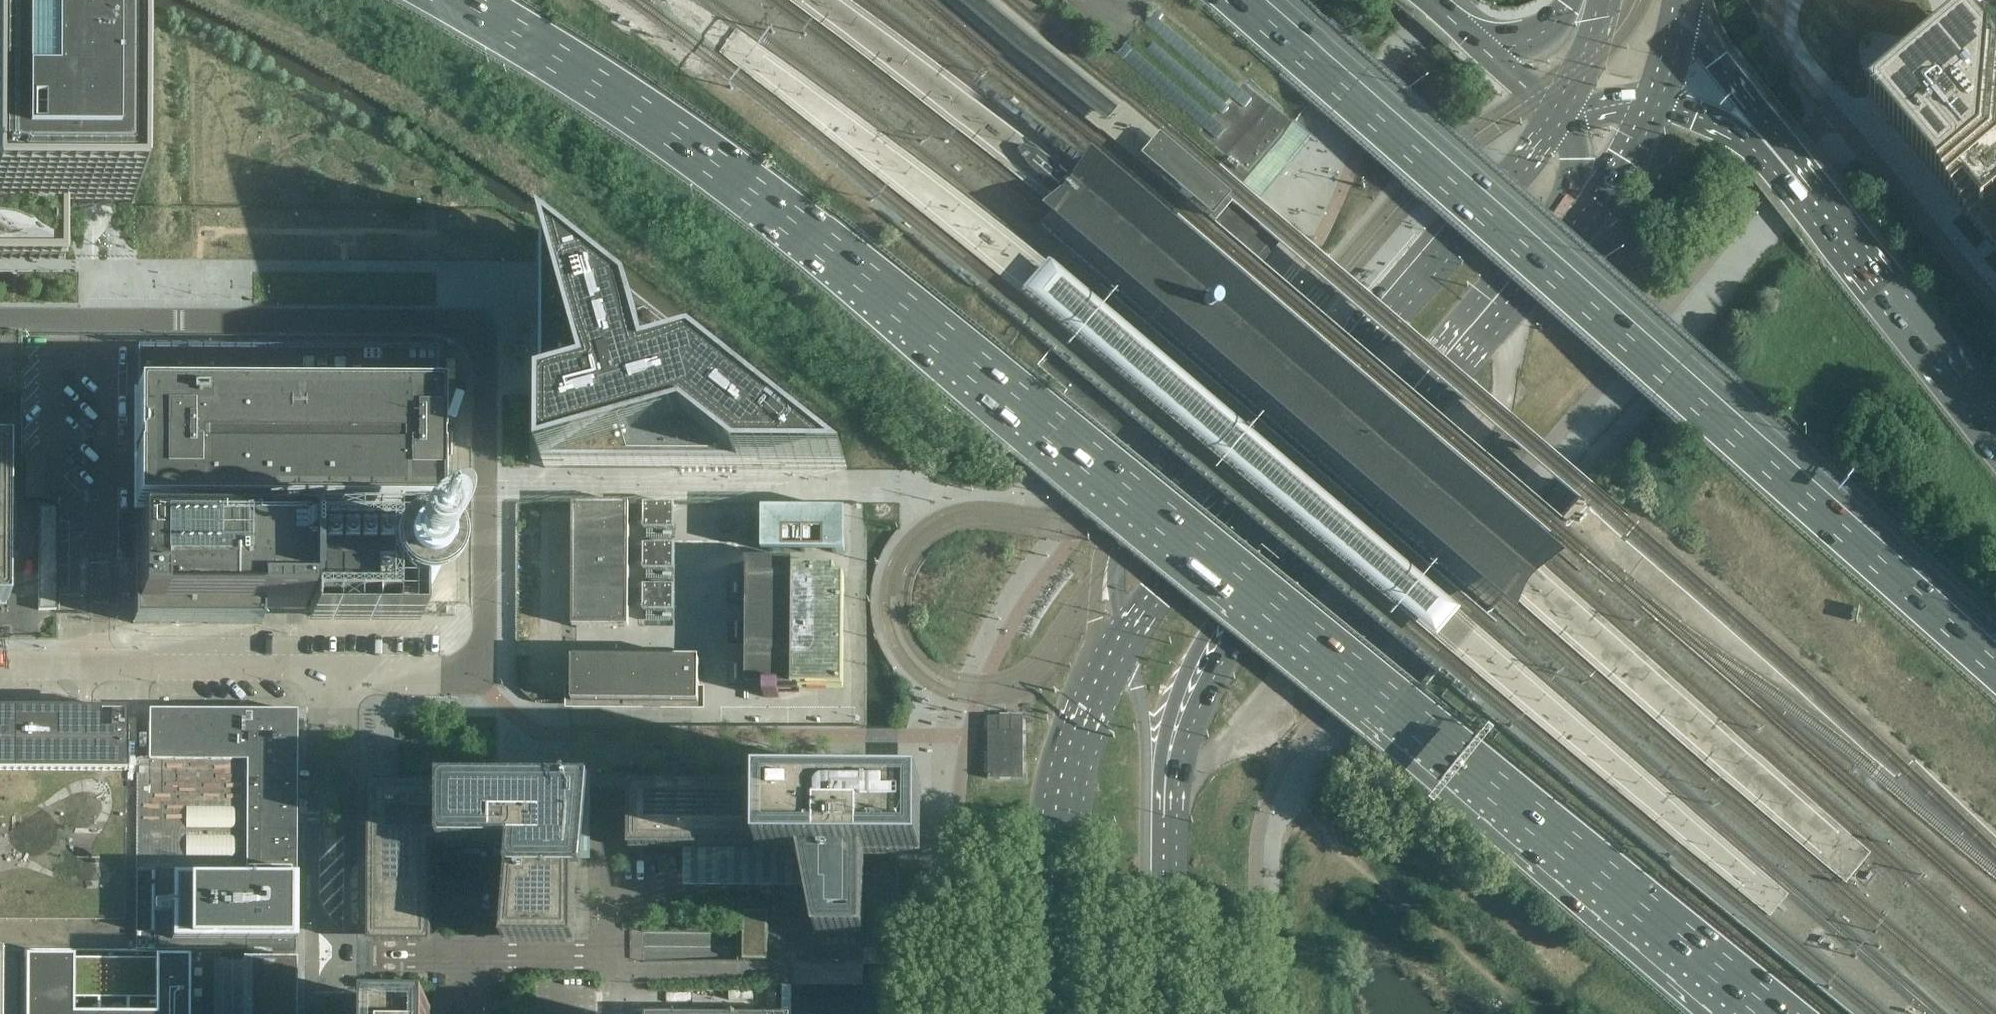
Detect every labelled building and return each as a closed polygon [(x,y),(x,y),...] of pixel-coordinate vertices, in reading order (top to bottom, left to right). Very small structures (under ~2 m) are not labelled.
[(133,1),(133,0),(132,0),(0,0),(0,260),(66,260),(66,243),(66,222),(66,212),(66,203),(130,203),(131,203),(131,200),(133,199),(133,194),(134,30),(134,2),(133,1)] [(1156,6),(1112,60),(1217,150),(1211,158),(1217,163),(1260,200),(1311,139),(1295,126),(1281,115),(1270,106),(1271,105),(1156,6)] [(1890,125),(1995,250),(1995,52),(1973,25),(1890,125)] [(1156,176),(1188,202),(1205,181),(1174,155),(1153,137),(1135,158),(1156,176)] [(1015,152),(1025,167),(1030,172),(1037,180),(1060,200),(1063,197),(1064,198),(1072,197),(1071,190),(1070,188),(1072,185),(1049,166),(1041,160),(1035,156),(1019,148),(1017,150),(1015,152)] [(1218,167),(1205,181),(1188,202),(1170,222),(1113,290),(1089,316),(1078,328),(1040,369),(1068,391),(1064,396),(1077,407),(1075,409),(1074,410),(1083,418),(1111,442),(1204,334),(1206,331),(1214,329),(1214,330),(1226,315),(1228,305),(1270,256),(1293,228),(1260,200),(1217,163),(1216,165),(1218,167)] [(609,282),(546,232),(546,262),(545,300),(545,394),(545,468),(679,469),(847,470),(831,457),(827,454),(734,380),(635,302),(624,294),(609,282)] [(305,514),(437,514),(437,507),(437,349),(137,348),(136,513),(157,513),(157,528),(157,530),(136,530),(136,602),(133,602),(133,624),(133,625),(261,626),(261,624),(261,609),(304,609),(305,514)] [(45,454),(26,454),(26,501),(45,501),(45,454)] [(628,627),(629,504),(573,503),(572,626),(628,627)] [(675,530),(675,504),(643,504),(643,530),(675,530)] [(56,610),(56,507),(39,506),(38,610),(56,610)] [(751,530),(751,531),(751,537),(751,545),(762,545),(762,552),(770,552),(770,548),(805,549),(805,552),(833,552),(845,552),(845,536),(845,510),(825,510),(825,515),(802,515),(802,514),(766,514),(766,520),(762,520),(762,521),(751,521),(751,530)] [(330,521),(305,520),(305,603),(308,603),(308,624),(418,625),(418,592),(419,592),(420,592),(421,591),(422,591),(424,591),(425,590),(426,590),(427,589),(428,588),(429,588),(429,587),(430,586),(431,585),(432,584),(433,583),(433,582),(434,581),(434,580),(435,579),(435,578),(436,577),(436,576),(436,575),(436,574),(437,573),(437,571),(437,570),(437,569),(436,568),(436,567),(436,566),(436,565),(435,563),(435,562),(434,561),(434,560),(433,559),(433,558),(432,557),(431,556),(430,556),(430,555),(429,554),(428,553),(427,553),(426,552),(425,552),(424,551),(423,551),(422,550),(420,550),(419,550),(418,549),(418,521),(372,521),(330,521)] [(675,571),(675,546),(643,546),(643,571),(675,571)] [(793,561),(747,561),(747,602),(792,602),(793,569),(793,561)] [(792,602),(792,688),(843,688),(844,577),(835,577),(835,569),(793,569),(792,602)] [(675,612),(675,587),(643,587),(643,612),(675,612)] [(747,602),(746,687),(764,687),(764,697),(779,698),(779,687),(791,688),(792,688),(792,602),(747,602)] [(699,703),(699,660),(572,660),(571,686),(571,703),(699,703)] [(135,761),(136,719),(125,719),(125,712),(0,711),(0,950),(134,950),(135,874),(135,761)] [(296,712),(149,711),(149,761),(135,761),(135,874),(288,875),(295,875),(296,712)] [(1023,779),(1023,717),(987,717),(987,779),(1023,779)] [(432,946),(432,849),(520,849),(509,945),(583,946),(585,875),(592,875),(599,785),(370,786),(369,946),(432,946)] [(924,851),(924,788),(749,788),(633,787),(632,851),(799,851),(820,944),(859,946),(861,851),(924,851)] [(296,915),(295,885),(288,885),(288,875),(135,874),(134,950),(218,951),(267,951),(293,951),(296,951),(296,949),(295,949),(295,917),(296,917),(296,915)] [(769,911),(744,910),(744,961),(768,962),(769,911)] [(218,951),(25,950),(24,1013),(217,1013),(218,951)] [(293,965),(293,951),(267,951),(267,963),(240,963),(240,987),(240,1013),(293,1013),(293,965)] [(224,986),(240,987),(240,963),(224,962),(224,986)]
